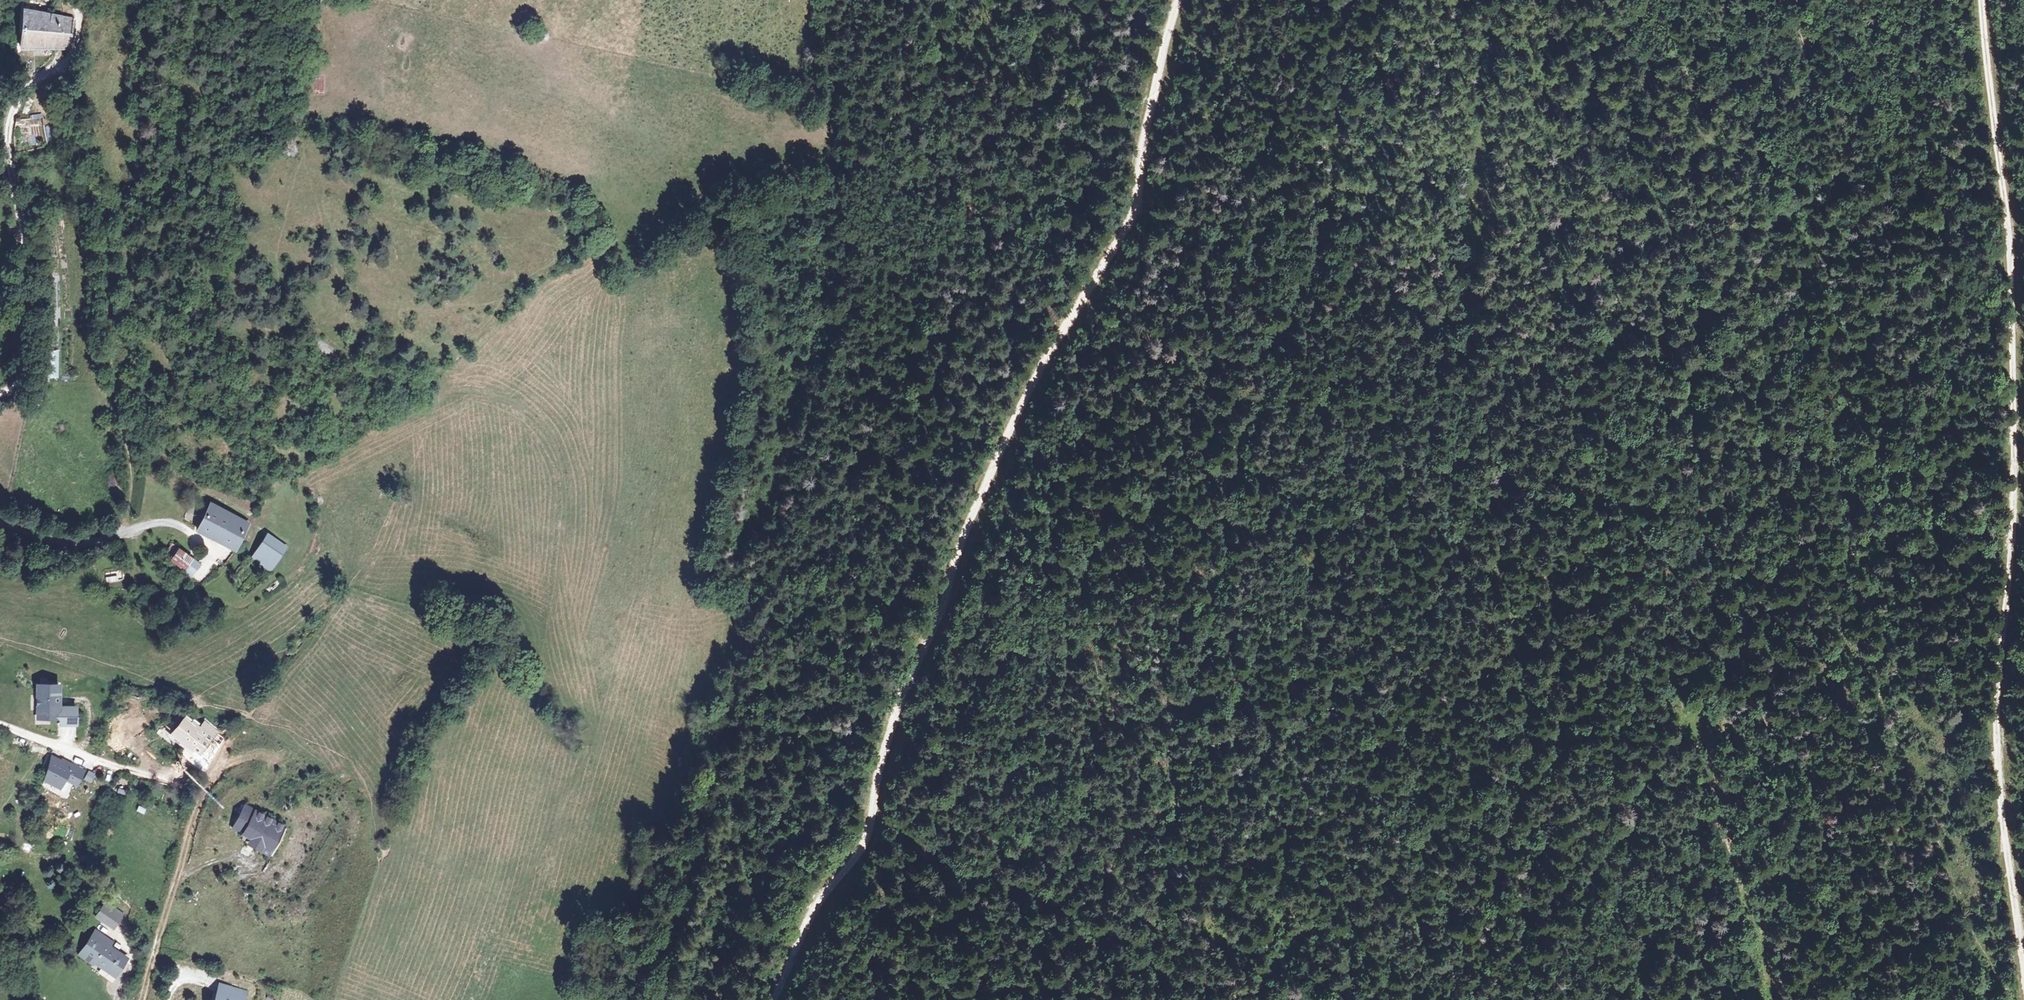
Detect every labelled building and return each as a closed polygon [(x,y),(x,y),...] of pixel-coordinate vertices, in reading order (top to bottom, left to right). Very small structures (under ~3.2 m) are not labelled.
[(77,17),(28,13),(23,43),(76,45),(77,17)] [(324,93),(324,77),(314,77),(314,93),(324,93)] [(238,537),(251,508),(199,489),(189,519),(199,523),(238,537)] [(169,535),(163,532),(156,547),(181,559),(189,545),(169,535)] [(263,546),(265,537),(259,536),(255,542),(263,546)] [(104,573),(105,582),(117,581),(116,571),(104,573)] [(37,684),(37,721),(80,720),(80,706),(63,706),(63,684),(37,684)] [(195,720),(193,723),(186,717),(173,733),(189,746),(181,754),(193,763),(216,737),(195,720)] [(88,771),(72,763),(64,779),(79,787),(88,771)] [(274,852),(287,821),(244,804),(231,835),(274,852)] [(113,927),(122,915),(116,909),(119,906),(108,899),(98,914),(113,927)] [(119,947),(115,951),(108,945),(111,941),(96,928),(79,950),(102,968),(105,964),(114,970),(123,958),(121,957),(125,952),(119,947)] [(243,998),(246,991),(222,983),(216,999),(244,999),(245,999),(243,998)]
